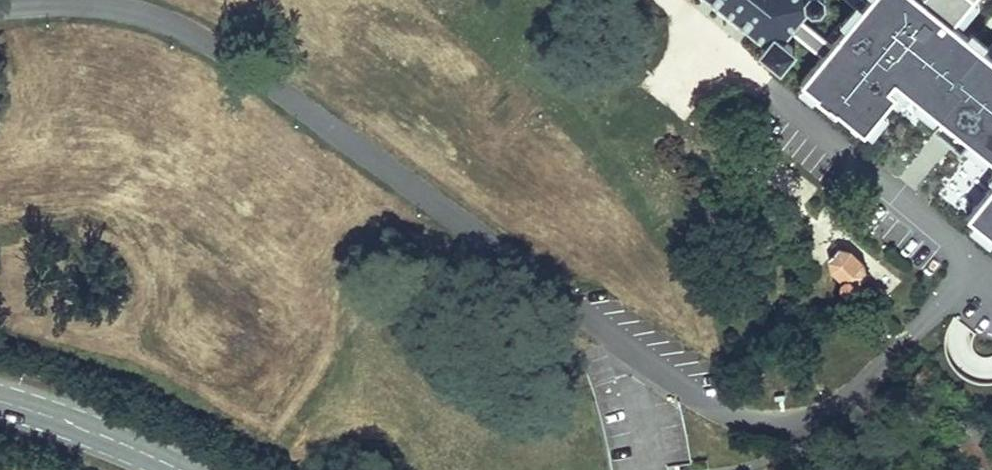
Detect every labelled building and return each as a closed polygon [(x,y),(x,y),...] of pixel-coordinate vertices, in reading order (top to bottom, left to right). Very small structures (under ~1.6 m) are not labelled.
[(990,116),(991,114),(991,56),(969,37),(991,8),(991,3),(986,0),(908,0),(895,16),(885,28),(860,8),(869,0),(729,0),(764,29),(757,37),(779,55),(796,35),(789,29),(796,19),(920,121),(904,140),(934,164),(942,154),(991,195),(991,118),(990,116)] [(895,16),(875,0),(869,0),(860,8),(885,28),(895,16)] [(820,229),(823,240),(837,256),(833,266),(834,268),(838,273),(844,276),(852,267),(858,271),(863,271),(865,261),(866,250),(863,238),(857,228),(848,220),(840,218),(832,218),(825,222),(820,229)] [(678,392),(578,344),(603,424),(609,469),(680,469),(678,456),(690,455),(678,392)] [(983,469),(984,469),(991,469),(991,458),(983,469)]
